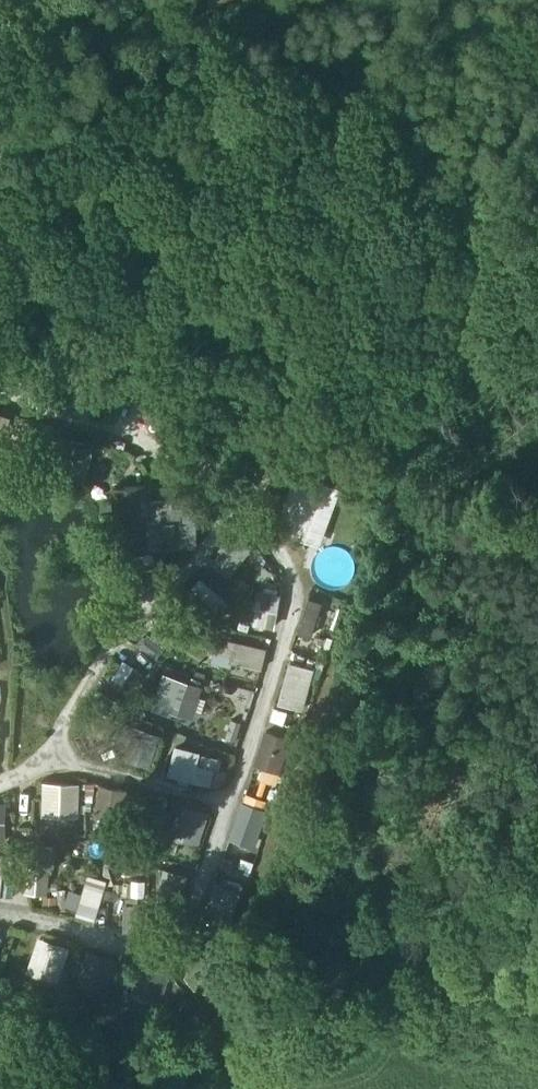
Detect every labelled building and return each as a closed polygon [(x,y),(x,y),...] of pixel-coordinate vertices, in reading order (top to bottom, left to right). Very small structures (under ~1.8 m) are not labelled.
[(10,416),(0,412),(0,444),(10,416)] [(87,480),(93,438),(60,434),(54,476),(87,480)] [(324,485),(304,478),(289,517),(309,525),(324,485)] [(145,487),(115,489),(116,519),(118,518),(120,545),(128,545),(128,548),(149,547),(146,502),(145,487)] [(194,498),(146,502),(149,547),(196,545),(194,498)] [(235,523),(211,561),(231,574),(256,536),(235,523)] [(278,610),(280,591),(257,588),(252,623),(266,625),(268,608),(278,610)] [(152,622),(136,640),(156,657),(171,639),(152,622)] [(216,634),(210,657),(260,670),(266,646),(216,634)] [(192,719),(203,684),(162,671),(151,705),(192,719)] [(166,772),(217,784),(224,755),(173,743),(166,772)] [(79,815),(80,781),(41,780),(41,814),(79,815)] [(256,847),(276,794),(248,784),(228,837),(256,847)] [(0,799),(0,842),(11,842),(13,799),(0,799)] [(163,842),(194,851),(207,809),(177,799),(163,842)] [(25,843),(25,892),(50,893),(50,844),(25,843)] [(231,914),(247,871),(224,862),(208,906),(231,914)] [(87,873),(75,912),(95,918),(107,878),(87,873)] [(67,888),(64,904),(75,907),(79,890),(67,888)] [(57,984),(68,945),(36,936),(25,974),(57,984)] [(80,975),(109,986),(118,962),(89,951),(80,975)]
